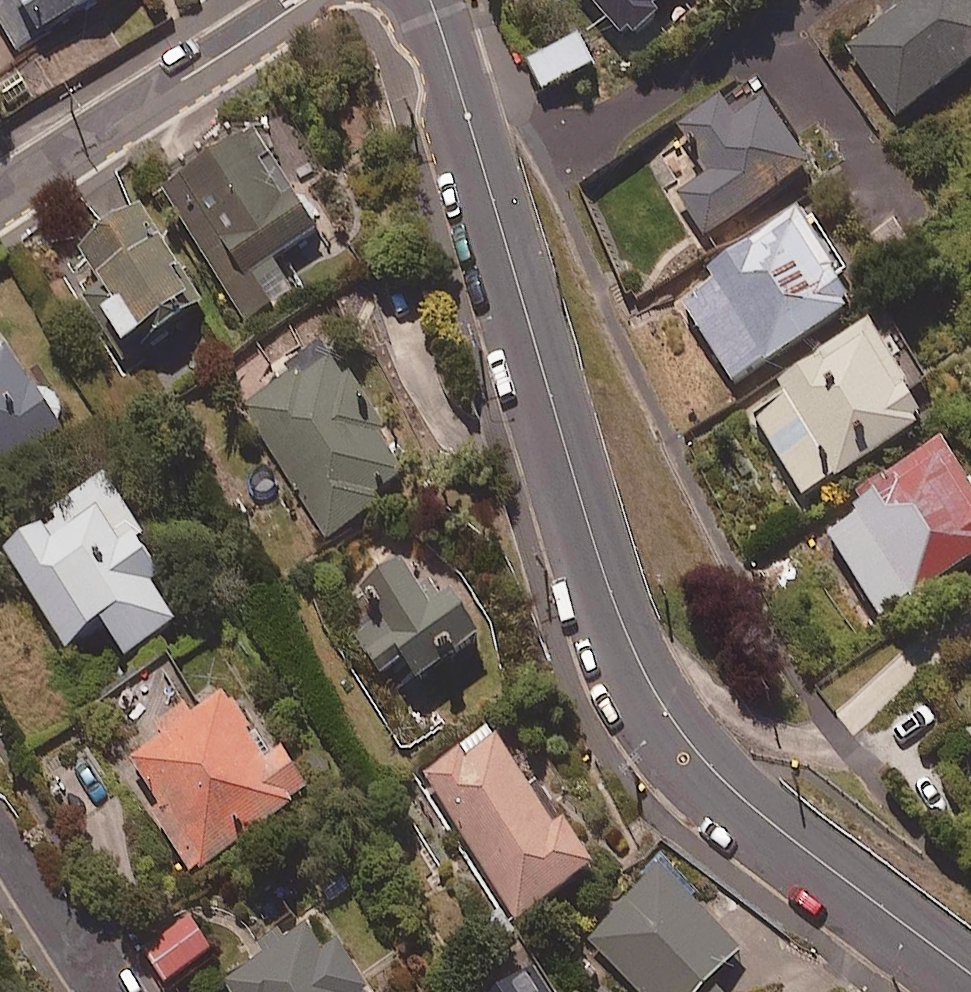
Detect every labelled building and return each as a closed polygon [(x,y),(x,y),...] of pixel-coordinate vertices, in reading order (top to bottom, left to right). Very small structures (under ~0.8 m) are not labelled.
[(17,45),(94,0),(0,0),(0,15),(17,45)] [(620,32),(654,0),(590,0),(620,32)] [(844,41),(896,113),(970,59),(970,0),(900,0),(844,41)] [(589,63),(573,33),(527,58),(542,88),(589,63)] [(807,165),(757,90),(728,109),(715,91),(672,119),(707,171),(675,192),(702,234),(807,165)] [(317,225),(247,123),(156,186),(246,315),(289,285),(270,258),(317,225)] [(52,259),(131,363),(175,330),(166,318),(207,287),(137,194),(52,259)] [(854,304),(792,209),(707,263),(714,273),(678,296),(733,382),(854,304)] [(925,377),(881,309),(773,379),(783,395),(752,415),(802,495),(921,419),(903,391),(925,377)] [(0,331),(0,470),(58,433),(70,425),(64,417),(66,414),(68,411),(68,408),(69,404),(69,401),(68,398),(67,395),(65,392),(62,389),(60,387),(57,386),(54,385),(50,384),(47,385),(44,385),(39,379),(33,382),(0,331)] [(345,370),(339,373),(318,342),(268,376),(272,381),(241,402),(269,444),(262,449),(320,536),(408,478),(374,426),(359,404),(365,400),(345,370)] [(939,438),(855,490),(863,503),(823,528),(877,614),(970,556),(970,490),(939,438)] [(170,565),(114,473),(3,541),(66,642),(107,617),(127,649),(181,616),(155,574),(170,565)] [(492,630),(461,579),(423,602),(396,556),(315,605),(373,702),(492,630)] [(119,696),(144,736),(198,702),(174,662),(119,696)] [(275,750),(232,686),(119,761),(192,870),(319,785),(289,741),(275,750)] [(549,823),(488,727),(420,771),(512,916),(590,866),(558,817),(549,823)] [(660,863),(583,937),(630,986),(623,991),(723,991),(709,977),(740,947),(660,863)] [(323,909),(222,981),(230,991),(383,991),(323,909)] [(217,947),(195,910),(145,941),(168,978),(217,947)] [(531,964),(485,991),(548,991),(531,964)]
